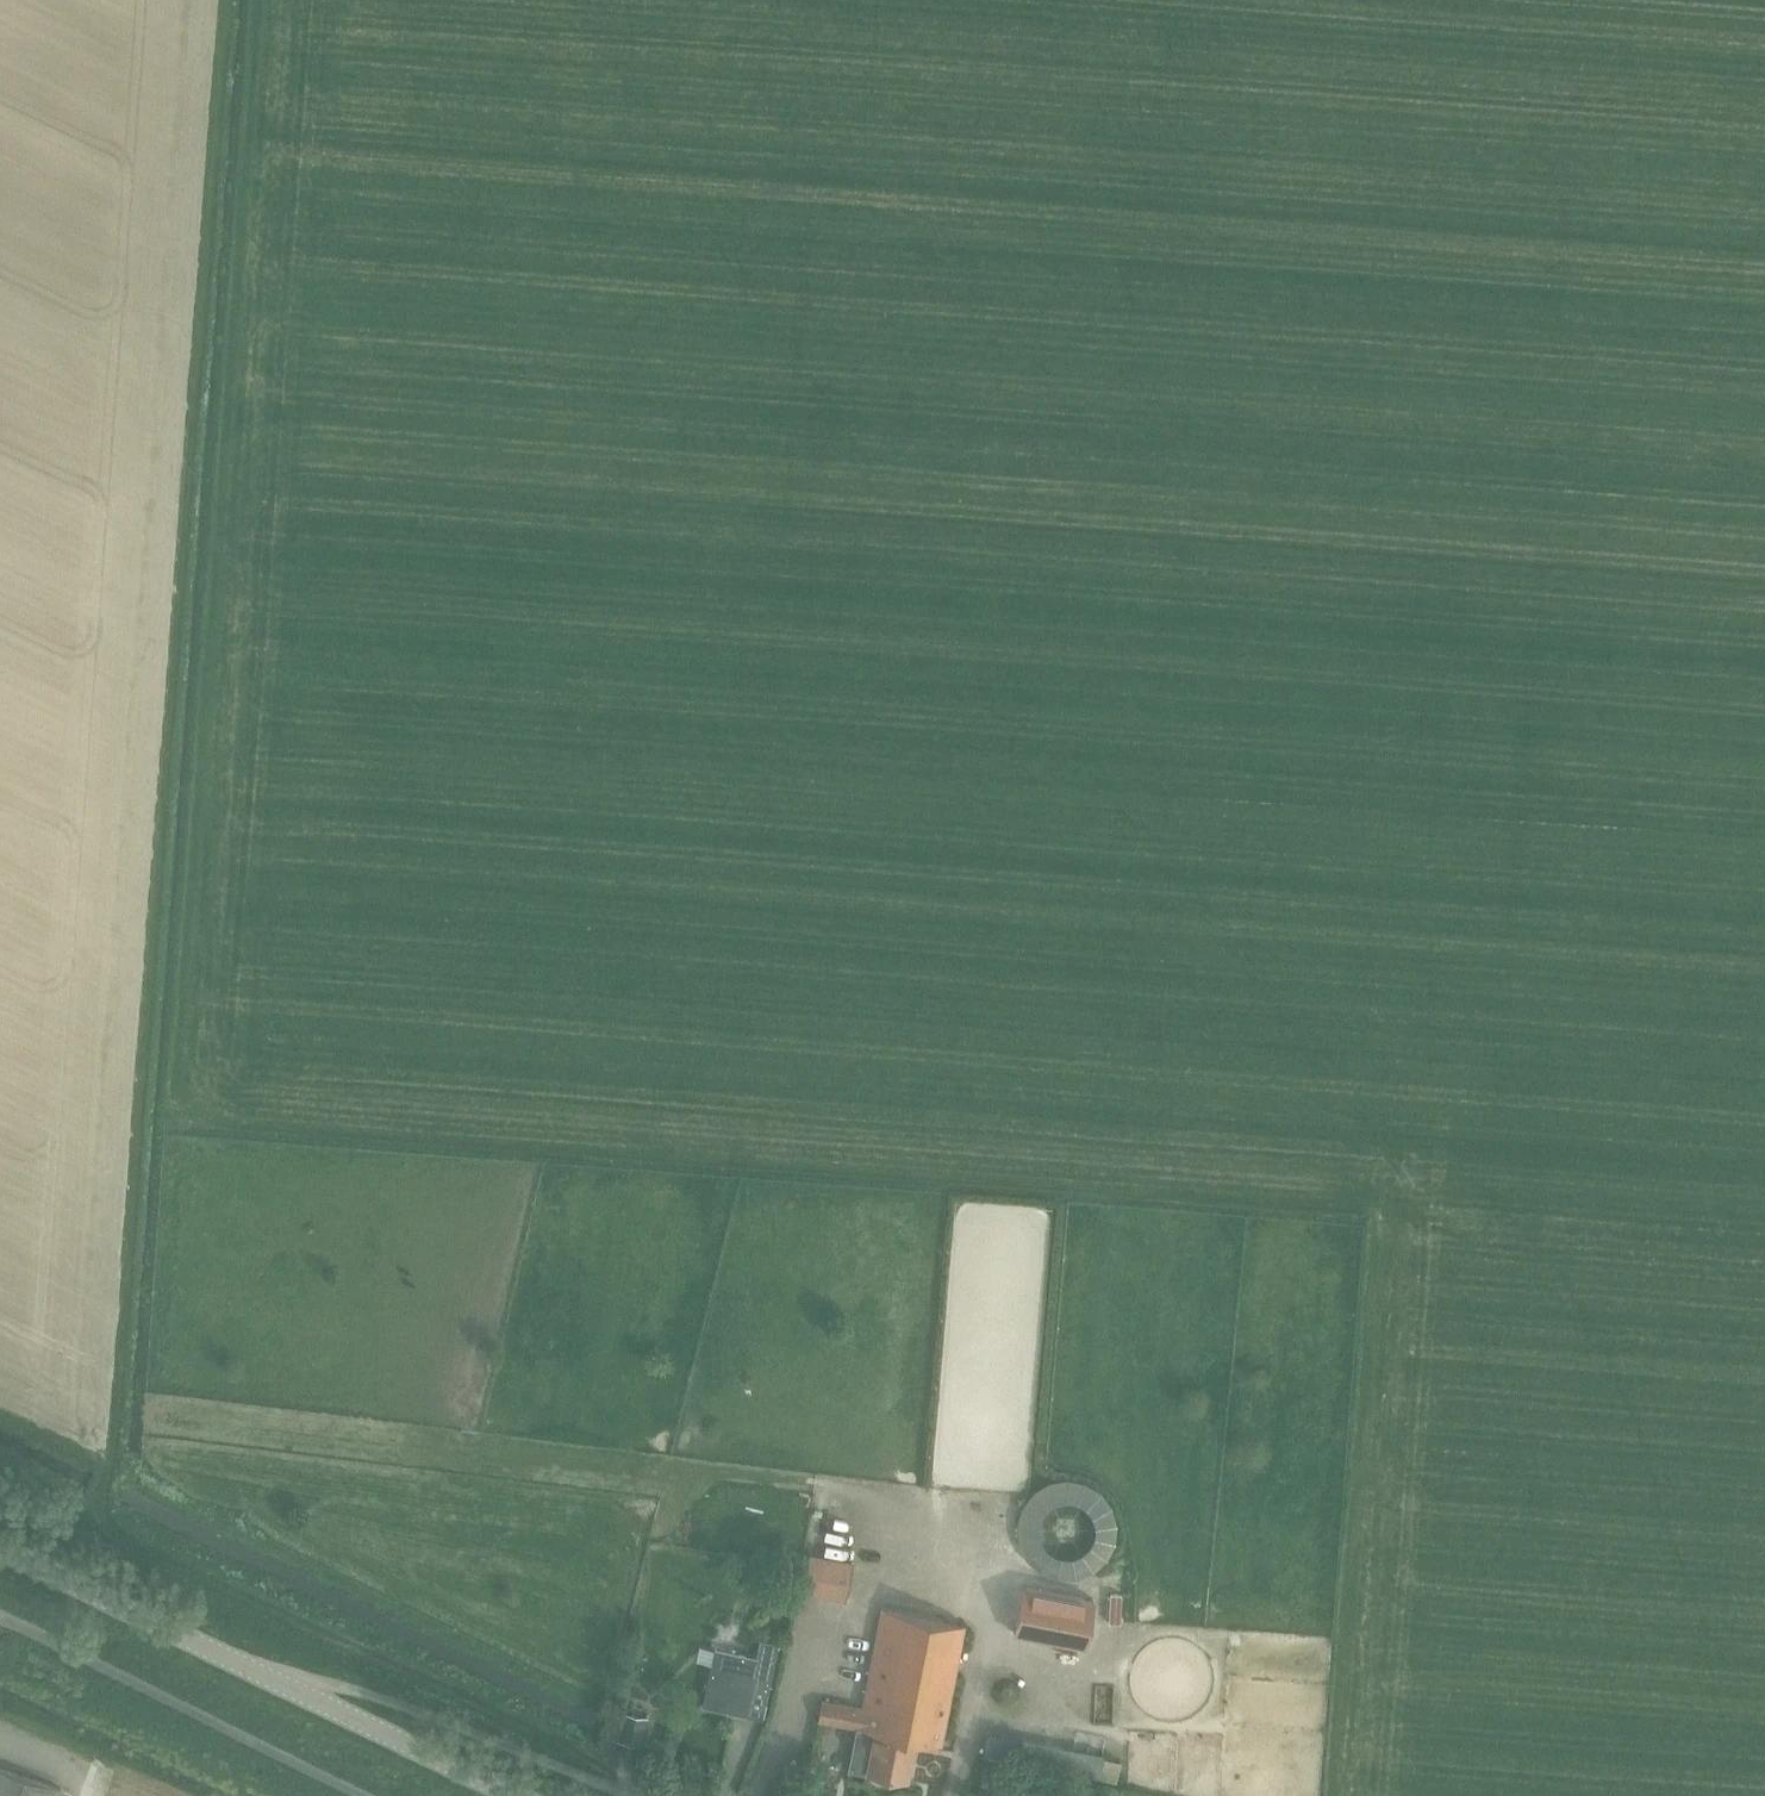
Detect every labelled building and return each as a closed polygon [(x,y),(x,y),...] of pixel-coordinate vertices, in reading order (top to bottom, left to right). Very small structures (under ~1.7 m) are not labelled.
[(806,1569),(802,1592),(845,1600),(850,1571),(852,1561),(809,1553),(806,1569)] [(1024,1586),(1016,1631),(1084,1644),(1092,1600),(1024,1586)] [(863,1709),(823,1701),(820,1718),(876,1729),(867,1772),(907,1780),(916,1739),(940,1744),(964,1623),(884,1607),(863,1709)] [(703,1706),(762,1718),(778,1643),(763,1640),(759,1658),(715,1649),(703,1706)] [(624,1711),(616,1739),(633,1743),(637,1730),(643,1731),(647,1717),(624,1711)] [(989,1733),(985,1756),(1011,1761),(1016,1739),(989,1733)] [(1022,1739),(1017,1763),(1098,1778),(1102,1757),(1102,1754),(1022,1739)] [(986,1766),(980,1795),(1012,1795),(1017,1773),(986,1766)] [(62,1789),(0,1768),(0,1795),(59,1795),(62,1789)]
